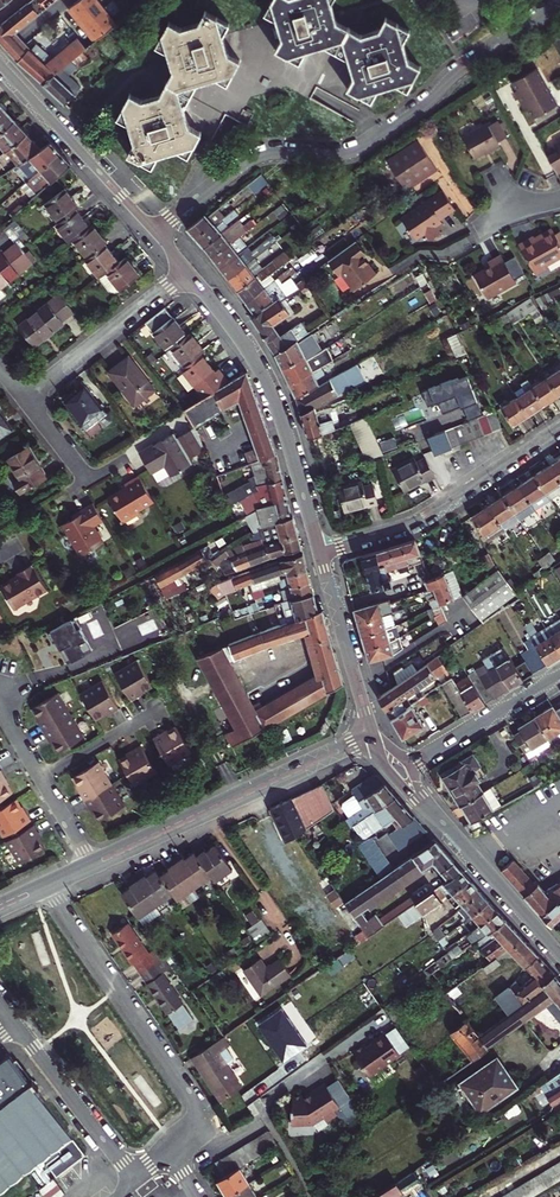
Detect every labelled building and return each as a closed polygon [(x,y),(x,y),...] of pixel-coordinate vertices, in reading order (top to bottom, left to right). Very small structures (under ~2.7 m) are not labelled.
[(11,34),(55,0),(29,0),(14,12),(0,23),(0,42),(0,43),(11,34)] [(6,3),(10,0),(0,0),(0,8),(6,3)] [(122,18),(117,11),(111,4),(104,10),(96,0),(77,0),(68,7),(83,24),(96,40),(107,30),(122,18)] [(408,29),(384,17),(377,28),(361,34),(335,20),(329,2),(330,0),(269,0),(262,13),(274,19),(280,37),(273,49),(300,63),(306,51),(322,45),(347,58),(352,78),(346,90),(371,102),(377,90),(397,83),(407,89),(419,66),(407,61),(401,43),(408,29)] [(178,28),(166,21),(154,46),(166,53),(170,69),(156,95),(138,100),(127,93),(114,119),(127,126),(132,142),(126,154),(149,167),(156,156),(172,151),(185,158),(199,132),(186,126),(180,108),(194,82),(213,78),(225,84),(237,61),(226,54),(220,35),(226,23),(203,11),(196,23),(178,28)] [(100,45),(111,35),(107,30),(96,40),(86,48),(42,83),(53,93),(64,103),(87,79),(78,67),(102,47),(100,45)] [(11,34),(0,43),(11,55),(21,45),(11,34)] [(28,52),(21,45),(11,55),(17,61),(42,83),(86,48),(76,36),(71,40),(73,43),(50,61),(34,46),(28,52)] [(556,106),(533,67),(509,81),(515,90),(511,92),(521,109),(524,107),(528,114),(532,120),(556,106)] [(2,106),(0,108),(0,133),(0,132),(14,120),(2,106)] [(4,151),(6,150),(12,145),(26,133),(19,125),(14,119),(13,120),(0,132),(0,133),(0,145),(4,151)] [(489,124),(464,139),(477,159),(489,152),(501,145),(500,143),(509,138),(499,121),(490,126),(489,124)] [(14,167),(16,166),(40,149),(33,141),(26,133),(12,145),(6,150),(4,151),(14,167)] [(436,168),(417,141),(388,161),(406,187),(428,172),(429,173),(433,170),(436,168)] [(29,180),(60,152),(55,147),(50,142),(40,149),(16,166),(14,167),(13,168),(18,173),(21,171),(29,180)] [(26,182),(37,195),(40,193),(41,192),(57,176),(71,164),(65,158),(60,152),(29,180),(26,182)] [(549,160),(559,178),(559,177),(559,154),(549,160)] [(18,173),(26,182),(29,180),(21,171),(18,173)] [(255,195),(270,183),(263,175),(249,186),(255,195)] [(77,208),(81,205),(76,199),(71,192),(57,176),(41,192),(40,193),(62,220),(77,208)] [(21,186),(32,199),(37,195),(26,182),(21,186)] [(455,209),(443,191),(401,219),(414,239),(424,233),(428,241),(439,234),(434,227),(441,222),(440,219),(448,214),(455,209)] [(10,213),(13,217),(22,208),(19,205),(10,213)] [(77,238),(92,226),(85,217),(77,208),(62,220),(60,222),(74,240),(77,238)] [(219,210),(210,218),(206,214),(187,229),(195,238),(215,224),(216,225),(222,221),(225,218),(219,210)] [(215,224),(195,238),(204,248),(223,234),(230,228),(228,225),(240,215),(235,210),(229,215),(225,218),(222,221),(216,225),(215,224)] [(243,224),(251,218),(249,214),(241,220),(243,224)] [(4,230),(15,243),(19,240),(28,233),(17,219),(4,230)] [(204,248),(212,259),(231,245),(238,239),(256,225),(252,220),(245,226),(243,224),(241,220),(235,224),(230,228),(223,234),(204,248)] [(91,255),(107,242),(109,240),(102,232),(95,223),(92,226),(77,238),(91,255)] [(519,246),(534,274),(547,267),(545,265),(559,256),(559,243),(552,230),(542,236),(542,238),(536,241),(534,238),(527,242),(519,246)] [(224,274),(228,279),(256,259),(278,243),(274,238),(253,254),(248,249),(247,249),(220,269),(224,274)] [(238,239),(231,245),(212,259),(216,264),(220,269),(247,249),(238,239)] [(19,240),(15,243),(5,252),(2,249),(0,251),(0,302),(7,296),(2,289),(36,261),(19,240)] [(368,254),(358,240),(331,260),(341,274),(343,272),(356,289),(377,273),(371,264),(365,256),(368,254)] [(86,259),(100,276),(121,260),(114,251),(107,242),(91,255),(86,259)] [(256,259),(228,279),(233,285),(238,291),(256,278),(259,276),(263,282),(265,280),(279,270),(292,261),(286,253),(264,269),(256,259)] [(485,268),(473,274),(487,299),(516,282),(514,280),(524,274),(513,255),(503,261),(499,254),(486,261),(487,263),(485,264),(483,265),(485,268)] [(121,260),(100,276),(110,290),(113,291),(117,290),(120,290),(122,288),(143,272),(135,264),(128,255),(121,260)] [(256,278),(238,291),(246,302),(264,289),(275,282),(279,279),(282,283),(288,279),(284,274),(266,287),(262,282),(263,282),(259,276),(256,278)] [(417,279),(422,289),(429,284),(424,275),(417,279)] [(281,301),(298,289),(295,285),(288,290),(282,283),(279,279),(275,282),(264,289),(246,302),(255,313),(273,301),(274,303),(280,299),(281,301)] [(297,286),(304,296),(310,291),(303,281),(297,286)] [(431,304),(437,300),(432,290),(425,294),(431,304)] [(553,305),(546,293),(534,299),(543,312),(553,305)] [(75,311),(61,294),(20,325),(28,335),(36,346),(67,322),(65,319),(75,311)] [(261,333),(275,324),(289,314),(281,301),(280,299),(274,303),(255,315),(251,318),(256,326),(261,333)] [(507,316),(509,319),(514,325),(528,316),(535,325),(542,320),(530,301),(507,316)] [(168,349),(171,347),(187,335),(165,308),(146,323),(168,349)] [(507,316),(506,314),(496,319),(499,325),(509,319),(507,316)] [(271,348),(275,354),(298,340),(310,332),(302,321),(282,334),(280,332),(267,342),(271,348)] [(280,332),(275,324),(261,333),(267,342),(280,332)] [(171,347),(185,365),(202,353),(206,350),(198,341),(191,332),(187,335),(171,347)] [(298,340),(275,354),(278,362),(284,373),(308,360),(315,356),(321,353),(323,352),(312,334),(299,342),(298,340)] [(448,338),(457,357),(467,352),(458,334),(448,338)] [(185,365),(171,347),(168,349),(182,368),(185,365)] [(323,352),(321,353),(315,356),(308,360),(284,373),(286,378),(289,384),(314,371),(321,367),(334,360),(328,349),(326,350),(323,352)] [(202,353),(182,368),(190,376),(184,381),(192,391),(197,386),(205,395),(230,381),(221,369),(217,372),(209,362),(202,353)] [(155,390),(127,356),(119,363),(110,370),(137,404),(155,390)] [(317,413),(332,407),(331,403),(340,398),(337,393),(364,379),(356,365),(333,378),(328,380),(321,384),(308,391),(315,405),(314,406),(317,413)] [(321,384),(328,380),(321,367),(314,371),(289,384),(293,390),(296,398),(308,391),(321,384)] [(547,377),(559,395),(559,394),(559,369),(547,377)] [(264,457),(275,453),(247,371),(230,381),(205,395),(185,407),(195,425),(238,400),(254,447),(244,451),(248,463),(251,462),(261,458),(264,457)] [(422,390),(428,406),(438,402),(443,413),(461,406),(461,407),(463,407),(477,401),(467,376),(459,379),(458,376),(422,390)] [(559,395),(547,377),(532,387),(544,405),(552,400),(559,395)] [(104,408),(87,386),(77,393),(68,401),(85,423),(104,408)] [(532,387),(516,397),(528,415),(536,410),(544,405),(532,387)] [(315,405),(308,391),(296,398),(299,405),(301,413),(314,406),(315,405)] [(528,415),(516,397),(500,408),(512,425),(520,420),(528,415)] [(463,407),(469,421),(477,418),(483,416),(477,401),(463,407)] [(307,437),(341,424),(337,409),(333,410),(332,407),(317,413),(314,406),(301,413),(304,426),(307,437)] [(0,407),(0,437),(14,427),(7,417),(0,407)] [(500,428),(494,411),(485,415),(492,431),(500,428)] [(368,459),(383,453),(366,415),(357,418),(351,421),(368,459)] [(492,431),(485,415),(483,416),(477,418),(484,434),(492,431)] [(477,418),(469,421),(476,437),(479,436),(484,434),(477,418)] [(469,421),(461,424),(468,440),(476,437),(469,421)] [(468,440),(461,424),(452,428),(458,444),(468,440)] [(174,434),(145,451),(140,455),(152,475),(164,467),(170,477),(192,464),(189,459),(205,449),(196,427),(177,439),(174,434)] [(452,428),(443,431),(450,447),(458,444),(452,428)] [(443,431),(435,435),(441,451),(450,447),(443,431)] [(441,451),(435,435),(427,438),(434,454),(437,452),(441,451)] [(383,453),(384,454),(399,448),(395,438),(380,444),(383,453)] [(39,461),(30,446),(10,459),(23,478),(18,480),(25,491),(49,476),(39,461)] [(261,458),(251,462),(254,476),(248,480),(250,482),(224,497),(227,506),(240,498),(250,492),(254,490),(258,487),(261,486),(264,484),(264,482),(281,478),(278,464),(275,453),(264,457),(261,458)] [(550,464),(559,480),(559,458),(557,460),(550,464)] [(417,464),(414,460),(392,472),(403,492),(413,486),(423,480),(425,483),(435,477),(425,459),(417,464)] [(545,493),(559,483),(559,480),(550,464),(542,470),(533,475),(545,493)] [(139,508),(153,499),(137,474),(126,481),(128,483),(126,485),(137,504),(122,513),(126,520),(141,511),(139,508)] [(518,485),(530,503),(545,493),(533,475),(526,480),(518,485)] [(242,502),(248,513),(264,502),(286,497),(283,486),(281,478),(264,482),(264,484),(261,486),(258,487),(254,490),(250,492),(240,498),(242,502)] [(362,482),(337,489),(344,513),(356,510),(367,506),(369,508),(378,505),(373,485),(363,487),(362,482)] [(545,493),(549,499),(558,493),(559,496),(559,483),(545,493)] [(137,504),(126,485),(118,490),(110,495),(122,513),(137,504)] [(511,490),(503,495),(515,513),(530,503),(518,485),(511,490)] [(545,493),(530,503),(534,509),(549,499),(545,493)] [(488,505),(499,523),(515,513),(503,495),(495,500),(488,505)] [(260,525),(290,515),(288,504),(286,497),(264,502),(248,513),(251,518),(248,520),(253,530),(261,527),(260,525)] [(103,520),(92,502),(74,513),(76,516),(59,526),(63,532),(66,538),(71,535),(83,555),(104,542),(94,525),(103,520)] [(530,503),(515,513),(519,519),(534,509),(530,503)] [(499,523),(488,505),(480,510),(472,515),(484,535),(500,525),(499,523)] [(503,529),(519,519),(515,513),(499,523),(500,525),(503,529)] [(270,556),(301,547),(297,531),(292,514),(290,515),(260,525),(261,527),(262,532),(263,534),(266,542),(270,556)] [(178,533),(186,528),(181,521),(174,525),(178,533)] [(500,525),(484,535),(489,541),(504,531),(503,529),(500,525)] [(246,548),(251,563),(256,561),(267,557),(270,556),(266,542),(263,534),(262,532),(251,536),(253,541),(245,544),(246,548)] [(223,536),(216,541),(220,547),(227,542),(223,536)] [(238,568),(251,563),(246,548),(245,544),(244,542),(240,545),(238,539),(227,548),(210,561),(218,574),(238,568)] [(422,551),(417,539),(415,540),(362,555),(368,573),(373,591),(385,587),(394,584),(391,576),(389,577),(387,571),(385,565),(422,553),(422,551)] [(201,562),(205,560),(207,559),(201,547),(187,555),(193,567),(201,562)] [(461,547),(446,553),(449,562),(465,556),(461,547)] [(281,585),(286,601),(313,592),(311,586),(308,574),(304,559),(302,552),(269,562),(230,575),(216,580),(217,583),(211,588),(219,599),(224,595),(223,592),(249,583),(254,596),(263,593),(261,587),(264,586),(266,592),(267,592),(266,589),(281,585)] [(387,571),(424,559),(422,553),(385,565),(387,571)] [(550,569),(559,562),(559,560),(555,553),(545,560),(550,569)] [(488,573),(496,569),(489,554),(481,557),(488,573)] [(187,555),(155,573),(161,583),(171,584),(177,595),(189,588),(180,574),(193,567),(187,555)] [(433,558),(437,566),(442,563),(438,556),(433,558)] [(30,558),(17,566),(19,568),(15,570),(16,573),(12,575),(10,573),(4,577),(0,579),(0,584),(11,603),(44,584),(30,558)] [(546,572),(550,569),(545,560),(540,563),(546,572)] [(480,617),(517,592),(499,567),(487,577),(463,594),(474,609),(480,617)] [(453,571),(445,574),(454,599),(458,597),(462,595),(453,571)] [(539,584),(546,579),(542,573),(535,578),(539,584)] [(445,574),(431,578),(426,580),(429,589),(434,587),(437,596),(440,604),(454,599),(445,574)] [(426,601),(431,599),(437,596),(434,587),(429,589),(423,591),(426,601)] [(284,601),(290,621),(318,611),(315,601),(313,592),(286,601),(284,601)] [(517,592),(480,617),(484,623),(520,597),(517,592)] [(230,603),(226,596),(216,602),(220,608),(230,603)] [(434,607),(440,604),(437,596),(431,599),(434,607)] [(358,625),(383,617),(379,604),(355,612),(357,618),(358,625)] [(440,604),(434,607),(429,609),(432,617),(437,614),(442,610),(440,604)] [(318,611),(290,621),(285,623),(291,638),(310,632),(313,641),(330,636),(322,609),(318,611)] [(442,610),(437,614),(441,625),(446,621),(442,610)] [(398,627),(394,614),(383,617),(358,625),(360,631),(362,639),(387,631),(394,628),(398,627)] [(85,654),(91,651),(88,644),(75,619),(48,634),(53,643),(56,642),(60,649),(59,649),(63,657),(64,656),(68,663),(71,661),(71,662),(85,654)] [(265,646),(278,642),(291,638),(285,623),(284,623),(281,625),(229,644),(235,657),(265,646)] [(550,640),(559,634),(559,623),(545,632),(550,640)] [(401,638),(398,627),(394,628),(387,631),(362,639),(364,645),(366,651),(391,643),(390,641),(397,639),(401,638)] [(278,642),(284,657),(289,655),(294,654),(299,652),(313,642),(313,641),(310,632),(291,638),(278,642)] [(550,640),(559,656),(559,634),(550,640)] [(333,647),(330,636),(313,641),(313,642),(316,652),(333,647)] [(394,656),(405,649),(401,638),(397,639),(390,641),(391,643),(366,651),(367,657),(369,664),(387,659),(394,656)] [(550,640),(535,649),(537,653),(547,668),(554,664),(559,660),(559,656),(550,640)] [(229,660),(235,657),(229,644),(222,646),(229,660)] [(515,669),(519,667),(506,645),(486,658),(488,662),(492,668),(494,667),(509,691),(517,686),(523,683),(515,669)] [(210,681),(233,667),(229,660),(222,646),(212,651),(186,661),(193,675),(188,678),(193,688),(201,684),(199,679),(207,676),(210,681)] [(253,704),(265,725),(342,681),(338,664),(333,647),(316,652),(322,673),(263,708),(259,700),(253,704)] [(547,668),(537,653),(531,657),(540,673),(547,668)] [(523,662),(525,664),(533,677),(540,673),(531,657),(523,662)] [(438,658),(428,665),(437,679),(443,676),(445,678),(449,676),(438,658)] [(146,690),(151,687),(136,660),(113,674),(130,702),(140,696),(147,692),(146,690)] [(400,684),(419,671),(412,661),(393,673),(400,684)] [(502,695),(509,691),(494,667),(492,668),(488,662),(466,676),(468,679),(476,674),(493,701),(502,695)] [(533,677),(525,664),(519,667),(515,669),(523,683),(533,677)] [(437,679),(428,665),(395,688),(379,699),(386,710),(392,721),(408,711),(402,702),(437,679)] [(238,676),(233,667),(210,681),(215,691),(239,677),(238,676)] [(490,703),(493,701),(476,674),(468,679),(470,682),(473,686),(485,706),(490,703)] [(466,676),(454,683),(455,686),(472,713),(479,709),(485,706),(473,686),(470,682),(468,679),(466,676)] [(265,725),(253,704),(250,697),(239,677),(215,691),(234,726),(225,732),(232,745),(265,725)] [(472,714),(455,686),(452,681),(443,687),(462,719),(467,716),(472,714)] [(118,710),(102,682),(79,695),(96,722),(102,718),(104,719),(109,716),(118,710)] [(429,689),(432,695),(439,690),(435,685),(429,689)] [(57,694),(50,699),(60,722),(71,716),(57,694)] [(34,716),(43,732),(60,722),(50,699),(32,709),(34,712),(36,715),(34,716)] [(554,749),(559,745),(559,713),(558,714),(554,707),(547,711),(535,718),(548,739),(549,740),(551,744),(554,749)] [(424,728),(412,708),(408,711),(392,721),(404,740),(414,734),(424,728)] [(81,733),(71,716),(60,722),(67,738),(81,733)] [(548,739),(535,718),(527,723),(519,728),(521,732),(514,736),(525,753),(548,739)] [(65,752),(71,749),(67,738),(60,722),(43,732),(54,750),(56,749),(59,755),(65,752)] [(189,752),(174,727),(168,730),(167,729),(161,733),(151,739),(167,765),(189,752)] [(67,738),(71,749),(86,740),(81,733),(67,738)] [(525,753),(527,758),(551,744),(549,740),(548,739),(525,753)] [(126,757),(119,761),(126,774),(134,787),(157,772),(141,745),(131,750),(125,754),(126,757)] [(446,778),(464,806),(486,793),(479,781),(482,778),(475,768),(481,764),(474,753),(463,760),(466,765),(446,778)] [(84,799),(111,783),(99,762),(81,772),(79,787),(77,788),(81,794),(84,799)] [(1,770),(0,771),(0,801),(12,794),(7,786),(10,784),(8,780),(1,770)] [(344,819),(350,827),(353,825),(395,795),(380,777),(343,802),(342,808),(348,816),(344,819)] [(334,809),(321,782),(316,784),(311,786),(326,815),(334,809)] [(99,820),(125,805),(111,783),(84,799),(89,808),(93,815),(95,814),(99,820)] [(289,797),(305,829),(326,815),(311,786),(300,791),(289,797)] [(503,805),(493,789),(486,793),(496,809),(503,805)] [(473,821),(478,818),(496,809),(486,793),(464,806),(469,814),(473,821)] [(353,825),(362,839),(391,819),(397,827),(400,825),(414,816),(395,795),(353,825)] [(305,829),(289,797),(269,807),(277,823),(285,840),(299,834),(305,829)] [(4,838),(32,821),(26,811),(24,807),(21,809),(16,801),(0,811),(0,832),(4,838)] [(389,835),(393,841),(405,832),(419,822),(414,816),(400,825),(397,827),(398,829),(389,835)] [(478,818),(473,821),(465,826),(471,833),(483,826),(478,818)] [(393,841),(399,850),(427,831),(419,822),(405,832),(393,841)] [(35,826),(7,843),(21,866),(46,851),(40,842),(43,840),(41,836),(35,826)] [(365,838),(357,844),(367,858),(369,857),(376,852),(381,849),(372,836),(365,838)] [(380,877),(353,895),(344,902),(359,924),(367,919),(361,911),(368,907),(369,909),(423,871),(422,869),(431,862),(440,872),(454,862),(444,851),(435,840),(418,851),(393,868),(380,877)] [(198,848),(194,850),(212,876),(216,881),(233,869),(216,844),(206,850),(202,845),(198,848)] [(367,858),(380,877),(393,868),(381,849),(376,852),(369,857),(367,858)] [(173,857),(195,888),(212,876),(194,850),(184,857),(183,855),(181,852),(173,857)] [(193,889),(195,888),(173,857),(169,860),(165,863),(169,869),(160,875),(174,894),(178,900),(193,889)] [(454,862),(440,872),(448,880),(462,871),(454,862)] [(504,871),(510,878),(521,870),(515,863),(504,871)] [(134,875),(156,906),(174,894),(160,875),(156,869),(146,876),(144,873),(142,870),(134,875)] [(521,870),(510,878),(514,884),(519,889),(542,916),(554,907),(559,903),(559,886),(547,896),(537,884),(534,886),(521,870)] [(462,871),(448,880),(434,890),(440,899),(446,895),(448,898),(453,893),(453,892),(470,880),(466,875),(462,871)] [(131,887),(122,892),(139,917),(156,906),(134,875),(131,878),(127,881),(131,887)] [(454,909),(462,903),(461,902),(478,889),(474,884),(470,880),(453,892),(453,893),(448,898),(446,899),(454,909)] [(336,891),(340,897),(343,901),(344,902),(353,895),(349,890),(346,885),(336,891)] [(334,888),(326,894),(335,906),(343,901),(340,897),(336,891),(334,888)] [(193,889),(178,900),(183,907),(198,897),(193,889)] [(461,902),(462,903),(463,905),(481,892),(478,889),(461,902)] [(414,903),(397,915),(404,926),(421,914),(421,912),(431,905),(440,899),(434,890),(414,903)] [(454,909),(462,920),(489,901),(485,896),(481,892),(463,905),(462,903),(454,909)] [(367,919),(359,924),(368,936),(370,934),(397,915),(414,903),(410,897),(379,918),(375,913),(367,919)] [(462,920),(470,930),(497,910),(493,905),(489,901),(462,920)] [(551,925),(557,920),(559,917),(559,903),(554,907),(542,916),(551,925)] [(475,941),(476,941),(505,919),(501,915),(497,910),(470,930),(475,936),(473,938),(475,941)] [(272,931),(261,916),(247,926),(257,941),(272,931)] [(476,941),(490,962),(501,955),(502,957),(506,955),(517,957),(530,947),(517,933),(505,919),(476,941)] [(137,975),(166,955),(158,944),(147,951),(126,922),(106,936),(129,968),(131,966),(134,970),(137,975)] [(430,930),(437,938),(442,935),(444,933),(438,925),(430,930)] [(442,935),(437,938),(441,945),(447,941),(442,935)] [(530,947),(517,957),(525,966),(538,956),(530,947)] [(166,955),(137,975),(143,983),(141,985),(152,1000),(174,1031),(194,1017),(161,971),(171,963),(166,955)] [(495,996),(508,1014),(516,1007),(545,987),(542,983),(554,974),(546,965),(538,956),(525,966),(533,977),(513,992),(509,985),(495,996)] [(324,966),(331,975),(344,966),(337,957),(324,966)] [(251,965),(244,970),(261,995),(291,974),(280,958),(265,969),(259,960),(251,965)] [(465,1018),(495,996),(477,971),(447,991),(446,992),(465,1018)] [(526,1020),(548,1004),(559,1019),(559,981),(554,974),(542,983),(545,987),(516,1007),(526,1020)] [(272,1002),(279,1012),(293,1003),(286,992),(272,1002)] [(465,1018),(478,1035),(508,1014),(495,996),(465,1018)] [(508,1014),(478,1035),(487,1048),(526,1020),(516,1007),(508,1014)] [(478,1035),(465,1018),(450,1030),(471,1058),(487,1048),(478,1035)] [(408,1046),(394,1025),(356,1051),(372,1075),(400,1055),(398,1052),(408,1046)] [(222,1037),(190,1058),(212,1093),(234,1077),(227,1066),(233,1062),(234,1059),(227,1048),(229,1047),(223,1036),(222,1037)] [(18,1062),(12,1055),(0,1065),(0,1075),(18,1062)] [(493,1058),(457,1082),(476,1111),(512,1088),(493,1058)] [(549,1078),(559,1071),(559,1059),(557,1061),(543,1070),(548,1079),(549,1078)] [(18,1062),(0,1075),(0,1196),(7,1196),(36,1175),(48,1191),(92,1157),(56,1111),(60,1108),(39,1080),(34,1084),(18,1062)] [(559,1086),(559,1071),(549,1078),(551,1082),(546,1085),(550,1092),(559,1086)] [(242,1087),(234,1077),(212,1093),(215,1098),(219,1104),(242,1087)] [(337,1078),(326,1086),(339,1105),(350,1098),(337,1078)] [(548,1079),(533,1089),(536,1093),(545,1088),(544,1086),(546,1085),(551,1082),(549,1078),(548,1079)] [(326,1086),(324,1082),(309,1091),(310,1093),(304,1097),(299,1097),(299,1095),(289,1096),(291,1114),(289,1115),(290,1125),(311,1122),(323,1115),(326,1119),(335,1113),(332,1109),(339,1105),(326,1086)] [(550,1092),(547,1095),(553,1105),(559,1100),(559,1086),(550,1092)] [(267,1128),(260,1132),(268,1145),(275,1141),(267,1128)] [(268,1145),(260,1132),(253,1136),(261,1150),(268,1145)] [(261,1150),(253,1136),(247,1140),(255,1153),(261,1150)] [(247,1140),(240,1144),(249,1157),(255,1153),(247,1140)] [(249,1157),(240,1144),(233,1148),(242,1162),(249,1157)] [(242,1162),(233,1148),(227,1152),(236,1166),(242,1162)] [(227,1152),(221,1156),(230,1170),(236,1166),(227,1152)] [(230,1170),(221,1156),(213,1160),(222,1174),(230,1170)] [(304,1163),(307,1168),(314,1163),(311,1158),(304,1163)] [(545,1169),(553,1183),(559,1180),(559,1178),(552,1165),(545,1169)] [(219,1187),(223,1194),(245,1180),(236,1166),(230,1170),(222,1174),(214,1179),(219,1187)] [(545,1169),(538,1173),(546,1188),(553,1183),(545,1169)] [(538,1173),(531,1177),(539,1192),(546,1188),(538,1173)] [(539,1192),(531,1177),(524,1181),(532,1196),(539,1192)] [(255,1196),(245,1180),(223,1194),(225,1196),(254,1196),(255,1196)] [(381,1196),(401,1196),(404,1195),(395,1180),(377,1192),(381,1196)] [(517,1186),(523,1196),(531,1196),(532,1196),(524,1181),(517,1186)] [(508,1190),(512,1196),(523,1196),(517,1186),(508,1190)]
